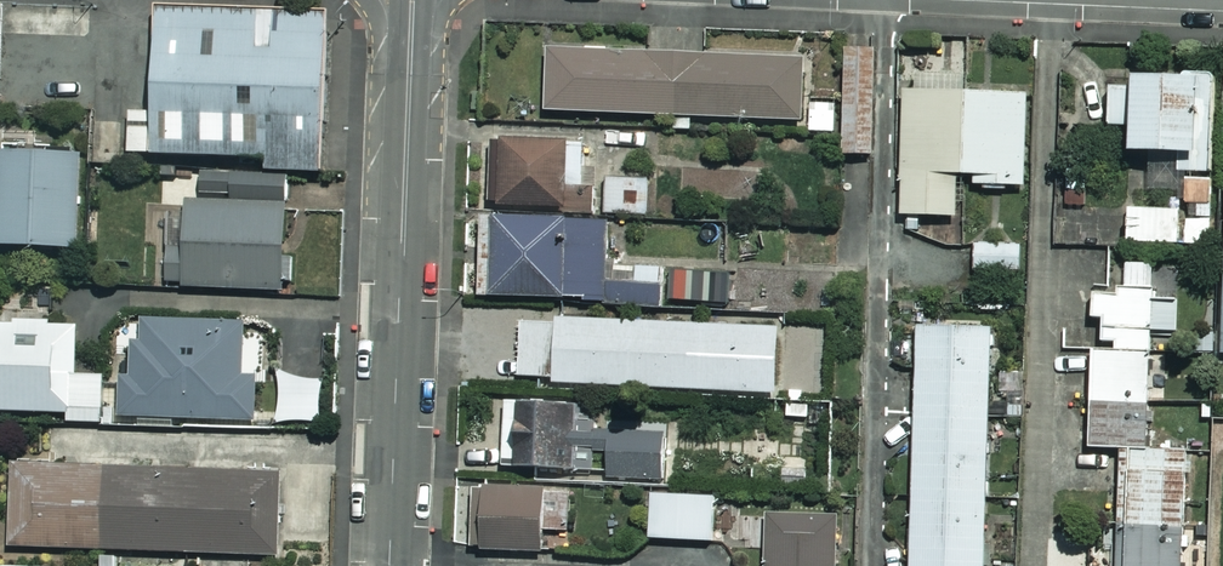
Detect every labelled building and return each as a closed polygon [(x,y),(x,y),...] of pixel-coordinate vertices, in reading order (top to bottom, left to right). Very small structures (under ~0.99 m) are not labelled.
[(329,14),(150,7),(144,165),(323,172),(329,14)] [(880,51),(846,50),(841,156),(875,157),(880,51)] [(801,63),(546,52),(543,113),(798,124),(801,63)] [(1213,174),(1214,80),(1108,78),(1107,128),(1128,128),(1128,156),(1191,157),(1191,173),(1213,174)] [(1026,96),(902,94),(900,218),(956,219),(956,178),(973,178),(973,188),(1025,189),(1026,96)] [(835,107),(810,106),(809,133),(833,134),(835,107)] [(571,143),(490,143),(490,212),(548,212),(548,218),(583,218),(583,192),(571,192),(571,143)] [(0,155),(0,248),(78,251),(82,158),(0,155)] [(647,181),(605,180),(605,215),(647,216),(647,181)] [(281,290),(284,207),(168,203),(165,287),(281,290)] [(1177,212),(1127,210),(1125,244),(1176,246),(1177,212)] [(595,229),(479,222),(475,301),(656,312),(656,305),(723,309),(725,279),(593,271),(595,229)] [(1020,245),(974,245),(974,271),(1020,271),(1020,245)] [(1100,324),(1100,345),(1114,345),(1114,353),(1151,354),(1151,332),(1176,333),(1177,300),(1151,300),(1152,266),(1125,265),(1124,294),(1093,293),(1092,323),(1100,324)] [(776,330),(520,320),(517,384),(774,394),(776,330)] [(119,419),(257,422),(259,339),(242,339),(242,325),(132,323),(131,380),(120,380),(119,419)] [(0,324),(0,413),(66,414),(66,423),(101,424),(101,378),(75,378),(76,325),(0,324)] [(917,326),(909,565),(983,565),(991,329),(917,326)] [(1114,353),(1091,352),(1088,452),(1147,454),(1151,354),(1114,353)] [(609,403),(505,398),(502,470),(574,473),(573,484),(659,488),(661,435),(608,433),(609,403)] [(1119,454),(1115,565),(1182,565),(1184,529),(1189,529),(1191,457),(1119,454)] [(281,476),(12,465),(9,547),(278,557),(281,476)] [(568,492),(474,489),(472,552),(539,554),(539,531),(567,532),(568,492)] [(715,497),(650,496),(649,541),(714,542),(715,497)] [(765,516),(764,565),(833,565),(833,517),(765,516)]
